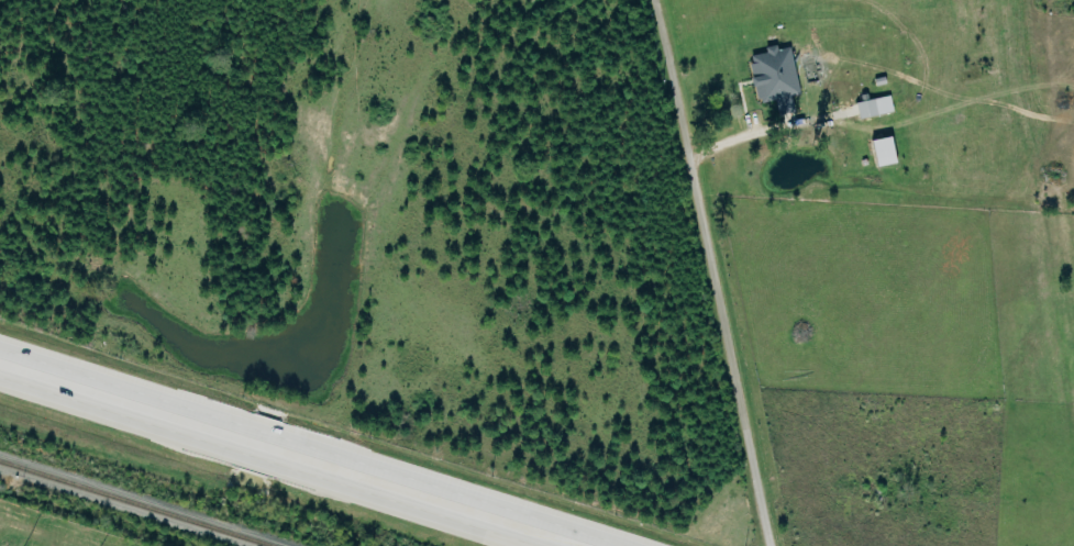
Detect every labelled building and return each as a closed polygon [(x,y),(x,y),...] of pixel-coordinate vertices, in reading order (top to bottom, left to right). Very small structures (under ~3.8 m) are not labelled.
[(792,47),(779,50),(778,45),(767,48),(768,52),(750,56),(761,105),(778,101),(781,114),(796,111),(793,95),(802,93),(792,47)] [(895,111),(892,95),(858,103),(861,119),(895,111)] [(899,163),(893,136),(873,141),(879,168),(899,163)]
